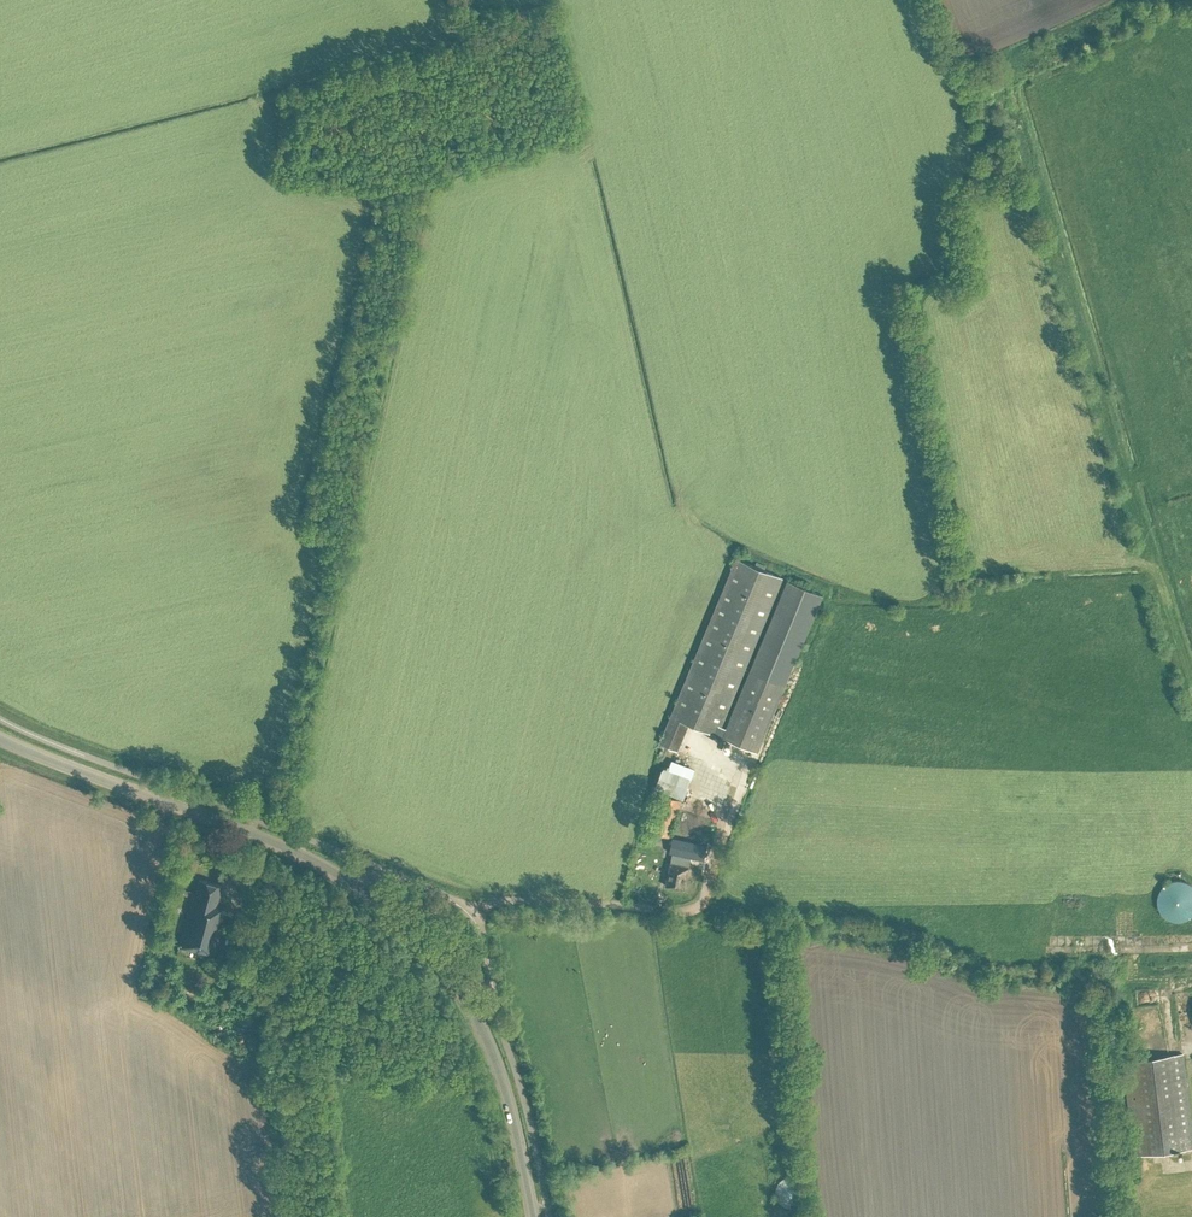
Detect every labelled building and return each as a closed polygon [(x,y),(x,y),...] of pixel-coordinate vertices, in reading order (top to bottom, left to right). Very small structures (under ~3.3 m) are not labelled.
[(788,580),(751,670),(727,728),(722,727),(784,578),(736,558),(659,743),(678,751),(689,724),(757,752),(823,594),(788,580)] [(693,775),(664,764),(655,788),(683,799),(693,775)] [(670,836),(682,800),(663,793),(651,830),(670,836)] [(684,888),(691,856),(704,859),(707,844),(673,837),(670,851),(673,852),(666,884),(684,888)] [(191,897),(179,945),(213,955),(226,905),(218,903),(223,885),(199,879),(194,897),(191,897)] [(1178,921),(1183,921),(1188,919),(1191,916),(1191,886),(1189,883),(1184,881),(1178,880),(1172,881),(1167,883),(1163,887),(1160,890),(1158,895),(1157,900),(1158,906),(1160,911),(1164,916),(1168,919),(1173,921),(1178,921)] [(1191,1147),(1191,1131),(1182,1053),(1123,1060),(1135,1154),(1191,1147)] [(779,1182),(777,1186),(776,1191),(777,1196),(779,1201),(783,1204),(788,1206),(794,1206),(798,1204),(802,1201),(805,1196),(806,1191),(805,1186),(802,1182),(798,1178),(794,1176),(788,1176),(783,1178),(779,1182)]
